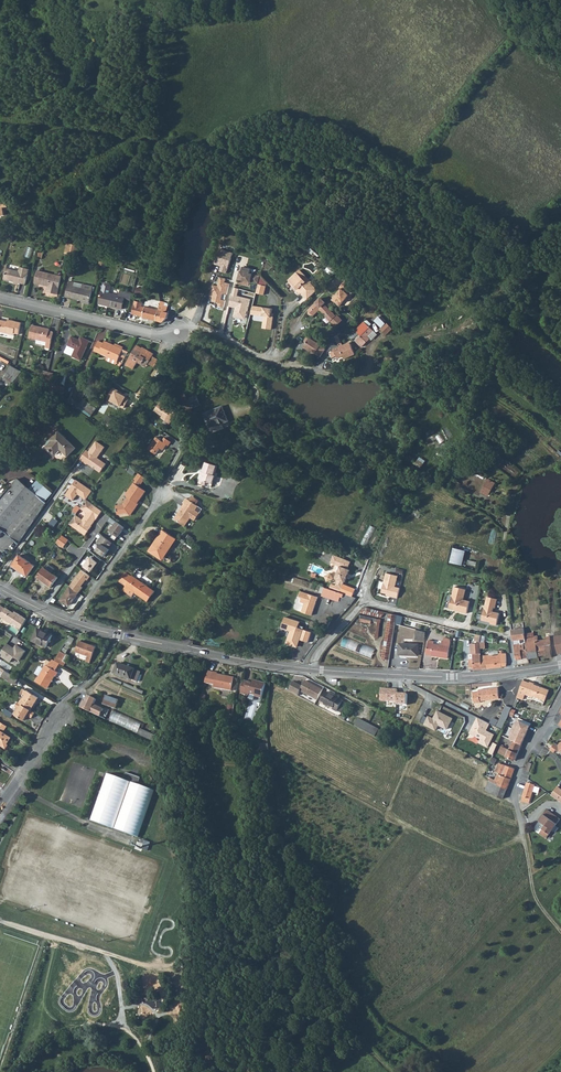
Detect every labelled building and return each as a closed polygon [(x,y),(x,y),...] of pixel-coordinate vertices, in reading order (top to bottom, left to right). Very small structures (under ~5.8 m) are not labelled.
[(65,253),(71,255),(74,245),(68,243),(65,253)] [(74,245),(71,255),(78,256),(80,246),(74,245)] [(233,254),(220,249),(215,265),(221,267),(220,272),(227,274),(233,254)] [(29,281),(31,270),(20,267),(19,272),(7,269),(4,280),(15,282),(14,284),(19,285),(20,283),(25,285),(27,280),(29,281)] [(250,270),(243,268),(242,273),(241,272),(239,281),(251,284),(251,282),(258,284),(260,277),(249,274),(250,270)] [(57,295),(61,277),(38,271),(35,283),(48,287),(47,292),(57,295)] [(289,283),(294,288),(295,287),(301,292),(305,297),(314,288),(310,283),(311,283),(300,271),(289,281),(289,283)] [(225,280),(220,278),(218,286),(212,285),(210,297),(214,298),(213,302),(219,304),(218,307),(224,309),(226,301),(221,300),(223,294),(227,295),(230,284),(224,283),(225,280)] [(342,289),(333,300),(340,306),(349,296),(350,297),(356,289),(346,281),(340,287),(342,289)] [(89,303),(93,287),(84,285),(83,289),(74,287),(75,283),(69,282),(66,297),(83,301),(89,303)] [(105,282),(104,283),(99,304),(122,310),(124,299),(127,300),(129,293),(120,291),(119,296),(109,293),(111,285),(110,283),(105,282)] [(266,287),(258,285),(256,294),(264,295),(266,287)] [(144,289),(137,288),(135,294),(142,296),(144,289)] [(239,289),(234,288),(229,307),(235,308),(233,317),(240,319),(240,315),(246,316),(250,300),(237,297),(239,289)] [(305,297),(307,300),(317,291),(314,288),(305,297)] [(311,316),(313,315),(318,311),(320,309),(325,314),(325,315),(336,326),(342,320),(337,315),(336,316),(324,305),(326,304),(321,299),(309,311),(309,313),(309,315),(311,316)] [(161,322),(163,311),(159,310),(142,306),(142,303),(136,302),(135,306),(141,307),(139,316),(143,317),(143,318),(161,322)] [(159,310),(163,311),(166,312),(167,307),(164,306),(165,303),(161,302),(159,310)] [(132,314),(139,316),(141,307),(135,306),(134,306),(132,314)] [(272,309),(253,307),(251,315),(264,317),(263,329),(272,330),(274,315),(272,314),(272,309)] [(375,321),(382,328),(386,325),(384,323),(386,321),(381,315),(375,321)] [(8,322),(0,320),(0,333),(9,335),(10,333),(15,334),(19,335),(22,324),(11,321),(11,323),(8,322)] [(364,323),(355,331),(361,337),(356,341),(362,347),(369,340),(366,337),(372,331),(364,323)] [(382,328),(381,329),(386,336),(393,330),(387,324),(386,325),(382,328)] [(49,331),(49,330),(32,325),(29,338),(37,340),(47,342),(46,346),(45,350),(49,351),(53,332),(49,331)] [(355,355),(349,343),(342,346),(337,335),(328,339),(334,351),(331,353),(331,355),(330,355),(332,358),(336,357),(337,359),(342,356),(344,360),(355,355)] [(314,356),(316,354),(321,346),(321,345),(307,336),(305,340),(305,341),(305,342),(306,343),(304,347),(312,352),(311,353),(314,356)] [(71,337),(67,346),(75,350),(72,357),(80,361),(89,341),(81,337),(79,340),(71,337)] [(108,357),(117,362),(120,356),(126,358),(128,352),(123,350),(124,347),(116,343),(115,346),(104,341),(103,343),(98,341),(94,351),(108,357)] [(137,346),(125,365),(133,369),(137,362),(138,361),(139,362),(140,360),(148,364),(154,368),(157,363),(153,360),(154,358),(153,357),(154,354),(143,348),(142,349),(137,346)] [(321,346),(316,354),(320,357),(326,349),(321,346)] [(385,367),(394,360),(390,356),(382,363),(385,367)] [(138,361),(137,362),(146,368),(148,364),(140,360),(139,362),(138,361)] [(2,381),(9,387),(22,371),(12,366),(11,367),(5,377),(2,381)] [(54,373),(49,371),(45,385),(56,392),(60,386),(53,381),(54,373)] [(60,386),(56,392),(61,395),(65,389),(60,386)] [(113,388),(107,399),(111,401),(110,402),(125,411),(131,400),(127,398),(127,396),(113,388)] [(187,399),(185,394),(177,397),(180,403),(179,403),(188,417),(190,421),(191,420),(190,417),(194,415),(191,409),(187,399)] [(197,395),(187,399),(191,409),(201,405),(197,395)] [(79,406),(80,404),(70,397),(69,399),(79,406)] [(161,402),(154,411),(162,417),(161,418),(170,424),(178,413),(161,402)] [(226,427),(225,422),(228,421),(222,406),(204,414),(211,433),(226,427)] [(68,456),(76,448),(59,432),(51,440),(53,441),(47,447),(55,455),(61,449),(68,456)] [(148,449),(156,455),(160,448),(163,450),(167,445),(162,441),(157,437),(153,443),(153,444),(152,444),(148,449)] [(162,441),(167,445),(169,446),(171,442),(165,438),(162,441)] [(105,448),(96,442),(89,452),(87,450),(79,460),(87,466),(88,464),(100,473),(106,464),(98,458),(105,448)] [(212,484),(215,476),(214,475),(217,466),(206,462),(201,475),(203,475),(202,480),(200,480),(199,483),(206,486),(207,482),(212,484)] [(143,484),(146,478),(139,473),(135,479),(137,480),(141,483),(143,484)] [(0,500),(0,527),(19,543),(46,503),(18,479),(0,500)] [(76,479),(65,495),(73,501),(78,494),(86,500),(87,499),(93,491),(76,479)] [(128,513),(132,516),(140,504),(139,503),(136,501),(139,498),(141,500),(147,491),(140,486),(141,483),(137,480),(128,494),(128,497),(129,498),(124,505),(118,507),(118,509),(117,509),(118,513),(119,512),(119,515),(128,513)] [(489,481),(481,494),(488,498),(496,485),(489,481)] [(96,519),(102,510),(87,499),(86,500),(83,504),(80,508),(87,513),(82,519),(76,514),(70,523),(85,535),(91,526),(96,519)] [(179,521),(189,529),(203,508),(191,500),(188,505),(190,506),(179,521)] [(80,508),(83,504),(81,502),(80,504),(79,503),(73,511),(77,513),(80,508)] [(117,521),(110,531),(114,533),(111,537),(116,540),(125,527),(117,521)] [(371,525),(366,535),(371,538),(376,528),(371,525)] [(163,529),(154,543),(154,544),(154,545),(153,544),(149,550),(162,559),(176,538),(163,529)] [(63,547),(69,540),(61,535),(56,543),(63,547)] [(101,544),(96,550),(104,556),(109,549),(108,548),(112,543),(102,535),(97,542),(101,544)] [(465,561),(464,561),(466,552),(454,549),(450,563),(462,566),(462,565),(464,566),(465,561)] [(28,575),(34,566),(20,555),(13,565),(28,575)] [(91,557),(84,566),(91,572),(98,562),(99,563),(102,560),(96,555),(94,559),(91,557)] [(334,556),(331,564),(340,567),(336,579),(338,580),(336,586),(342,588),(345,582),(347,578),(348,575),(350,570),(348,569),(351,562),(334,556)] [(48,564),(45,569),(52,573),(55,569),(48,564)] [(52,573),(45,569),(44,568),(37,577),(51,588),(58,578),(52,573)] [(82,569),(70,586),(79,593),(83,587),(82,586),(87,579),(88,580),(91,576),(82,569)] [(126,585),(122,591),(131,596),(134,592),(147,601),(154,591),(132,576),(126,572),(120,581),(126,585)] [(331,574),(324,577),(327,582),(333,580),(331,574)] [(398,577),(386,574),(382,593),(390,595),(390,597),(398,599),(400,589),(395,588),(398,577)] [(70,586),(60,600),(62,601),(70,605),(79,593),(70,586)] [(463,600),(466,590),(455,587),(452,597),(449,608),(457,610),(457,611),(467,613),(470,601),(463,600)] [(343,599),(344,595),(325,588),(322,597),(339,603),(341,598),(343,599)] [(318,597),(301,592),(300,597),(301,597),(302,599),(301,602),(305,603),(302,612),(312,616),(316,603),(315,602),(316,601),(317,602),(318,597)] [(496,609),(498,600),(488,598),(482,621),(489,623),(490,622),(492,623),(492,625),(497,626),(500,614),(494,612),(495,608),(496,609)] [(19,628),(19,629),(20,630),(27,619),(18,613),(17,614),(9,608),(9,609),(4,606),(0,607),(0,617),(2,616),(13,625),(14,623),(17,625),(16,626),(19,628)] [(389,614),(363,608),(361,614),(382,619),(382,616),(389,617),(389,614)] [(381,659),(389,660),(395,625),(396,616),(389,614),(389,617),(381,659)] [(371,624),(371,622),(372,619),(361,616),(360,622),(371,624)] [(297,647),(299,640),(309,643),(312,632),(303,630),(304,627),(299,625),(300,622),(285,618),(281,629),(291,632),(288,641),(288,640),(286,644),(292,646),(297,647)] [(372,619),(371,622),(377,623),(376,637),(379,637),(380,624),(381,624),(381,621),(372,619)] [(511,627),(512,638),(523,637),(521,625),(511,627)] [(52,635),(37,628),(32,640),(47,647),(52,635)] [(546,659),(551,658),(550,648),(550,637),(549,633),(545,634),(546,640),(539,641),(537,637),(535,637),(535,638),(538,657),(546,656),(546,659)] [(62,650),(67,652),(75,637),(70,635),(62,650)] [(342,646),(356,649),(358,641),(344,637),(342,646)] [(528,658),(528,660),(538,658),(538,657),(535,638),(525,639),(525,644),(528,658)] [(95,646),(80,640),(75,652),(87,656),(85,661),(89,663),(95,646)] [(448,659),(450,642),(443,642),(442,641),(441,646),(434,644),(434,642),(429,641),(427,655),(432,655),(432,656),(448,659)] [(0,655),(0,658),(11,664),(13,661),(21,665),(28,652),(16,646),(15,649),(6,644),(0,655)] [(418,656),(419,645),(399,644),(399,656),(418,656)] [(523,644),(521,644),(514,645),(516,661),(528,658),(525,644),(523,644)] [(372,657),(375,648),(368,645),(364,654),(372,657)] [(473,669),(473,670),(488,669),(487,661),(481,661),(481,656),(480,648),(477,648),(472,649),(473,654),(472,654),(472,659),(468,660),(469,669),(473,669)] [(55,660),(60,664),(66,654),(60,651),(55,660)] [(487,661),(488,669),(502,668),(502,665),(506,664),(505,655),(481,656),(481,661),(487,661)] [(47,665),(45,664),(36,681),(47,688),(54,675),(55,676),(58,672),(55,670),(57,666),(49,662),(47,665)] [(135,670),(117,663),(113,673),(131,681),(132,680),(137,682),(140,673),(135,671),(135,670)] [(1,675),(8,679),(11,674),(4,669),(1,675)] [(217,673),(209,671),(205,683),(214,685),(213,688),(231,691),(233,679),(216,675),(217,673)] [(14,683),(17,678),(16,677),(11,674),(8,679),(14,683)] [(240,694),(249,696),(249,695),(254,696),(262,698),(265,686),(258,684),(259,682),(253,680),(252,683),(244,681),(240,694)] [(288,691),(297,696),(299,692),(316,701),(322,690),(305,681),(302,687),(293,682),(288,691)] [(524,681),(517,697),(525,701),(526,697),(532,699),(533,698),(544,702),(549,691),(534,685),(535,684),(530,682),(530,683),(524,681)] [(19,703),(31,710),(38,697),(27,690),(26,690),(23,688),(20,693),(23,695),(19,703)] [(473,692),(475,703),(480,703),(480,702),(498,699),(497,688),(478,691),(478,692),(473,692)] [(343,701),(326,692),(320,703),(337,712),(337,711),(341,713),(346,703),(342,701),(343,701)] [(396,699),(396,692),(381,692),(380,705),(396,705),(396,699)] [(83,702),(80,707),(100,717),(104,709),(94,704),(96,699),(88,695),(85,703),(83,702)] [(120,700),(106,695),(103,703),(116,708),(120,700)] [(407,700),(396,699),(396,705),(396,710),(407,710),(407,700)] [(31,710),(19,703),(17,702),(15,706),(17,707),(13,714),(23,720),(25,717),(27,715),(28,715),(32,717),(35,712),(31,710)] [(501,716),(507,718),(509,716),(511,710),(511,709),(505,706),(501,716)] [(118,722),(121,713),(114,710),(111,720),(118,722)] [(452,719),(437,711),(434,719),(428,717),(424,726),(436,732),(438,727),(446,731),(452,719)] [(489,724),(477,718),(469,734),(481,739),(479,743),(487,747),(494,735),(486,731),(489,724)] [(358,719),(354,726),(375,737),(378,730),(358,719)] [(6,725),(0,721),(0,744),(2,745),(1,746),(6,749),(9,744),(7,743),(11,736),(3,731),(6,725)] [(511,730),(526,736),(530,726),(517,721),(515,724),(514,723),(511,730)] [(138,731),(137,734),(157,743),(158,742),(157,736),(143,730),(142,733),(138,731)] [(375,737),(380,740),(383,732),(378,730),(375,737)] [(508,740),(513,742),(521,746),(526,736),(511,730),(509,734),(510,735),(508,740)] [(560,740),(560,742),(559,743),(560,744),(559,746),(554,743),(551,747),(555,750),(558,752),(560,751),(560,752),(560,740)] [(513,742),(509,750),(518,754),(521,746),(513,742)] [(489,753),(493,755),(498,745),(494,743),(489,753)] [(506,757),(509,750),(500,746),(497,754),(506,757)] [(518,754),(509,750),(506,757),(514,761),(518,754)] [(503,775),(506,765),(499,763),(495,772),(498,773),(503,775)] [(514,769),(506,765),(503,775),(511,779),(514,769)] [(125,773),(122,780),(138,786),(141,779),(125,773)] [(511,779),(503,775),(498,773),(495,780),(490,778),(489,781),(507,789),(511,779)] [(138,786),(122,780),(106,774),(89,821),(137,838),(154,792),(138,786)] [(485,790),(504,799),(507,789),(489,781),(485,790)] [(535,785),(526,782),(522,796),(523,797),(522,801),(529,803),(530,798),(531,799),(535,785)] [(552,796),(560,802),(560,789),(558,787),(552,796)] [(560,820),(547,810),(540,821),(546,826),(540,834),(547,839),(560,820)]
